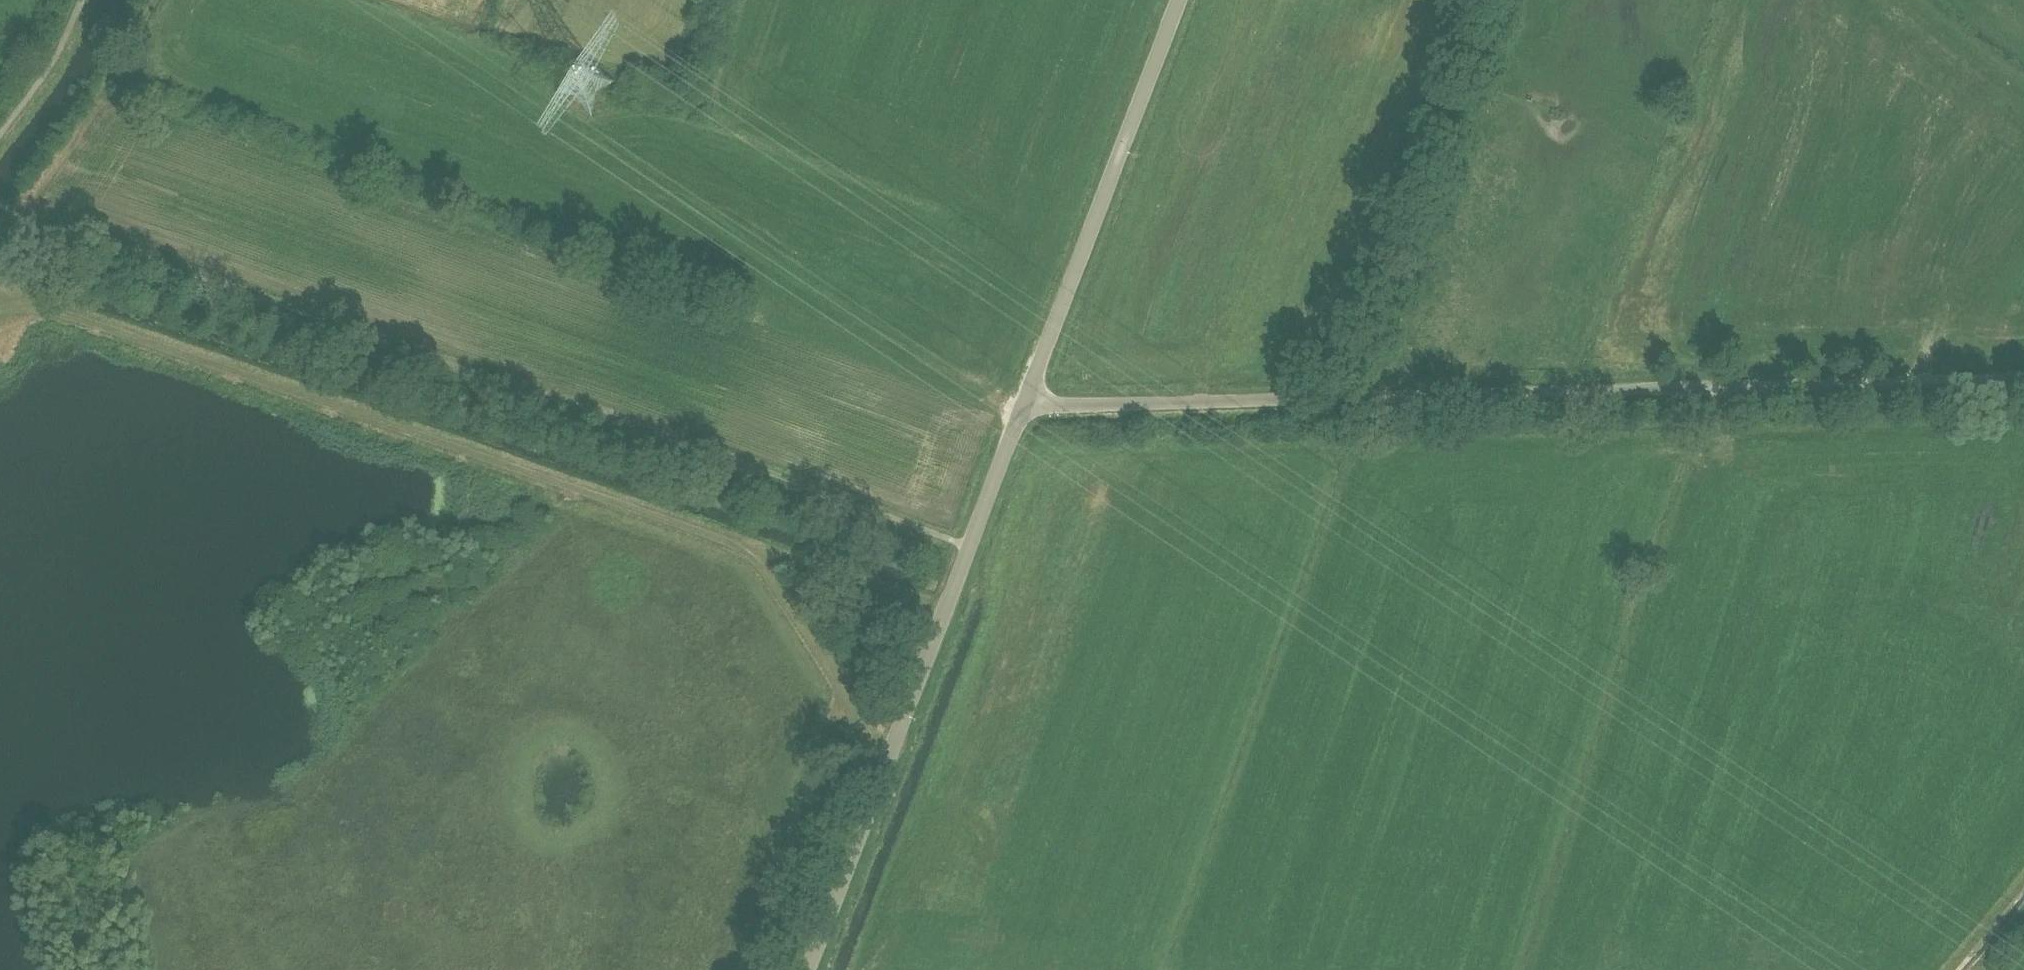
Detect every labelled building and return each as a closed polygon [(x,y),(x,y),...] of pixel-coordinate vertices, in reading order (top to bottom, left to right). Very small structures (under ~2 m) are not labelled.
[(1419,222),(1413,238),(1423,242),(1430,226),(1419,222)]
